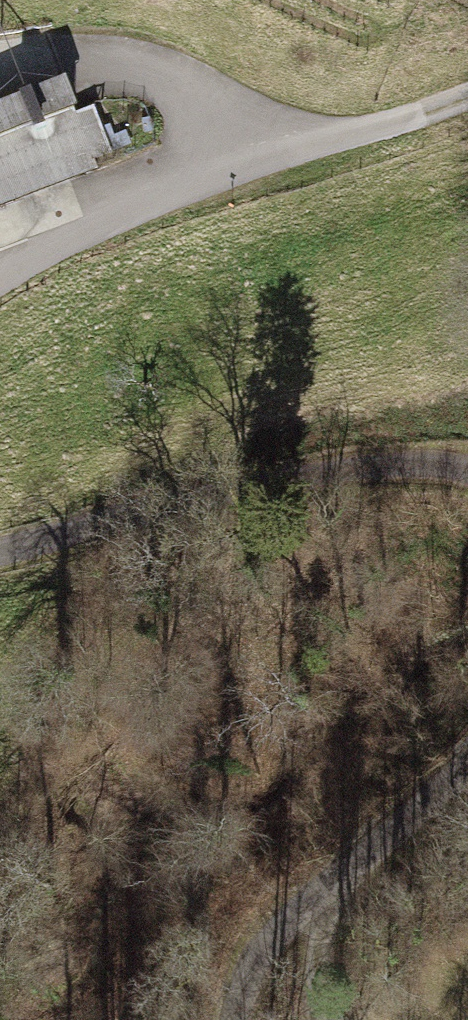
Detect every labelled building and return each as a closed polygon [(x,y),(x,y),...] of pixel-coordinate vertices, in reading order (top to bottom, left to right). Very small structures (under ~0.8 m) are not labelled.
[(0,111),(0,207),(102,168),(70,85),(0,111)]
